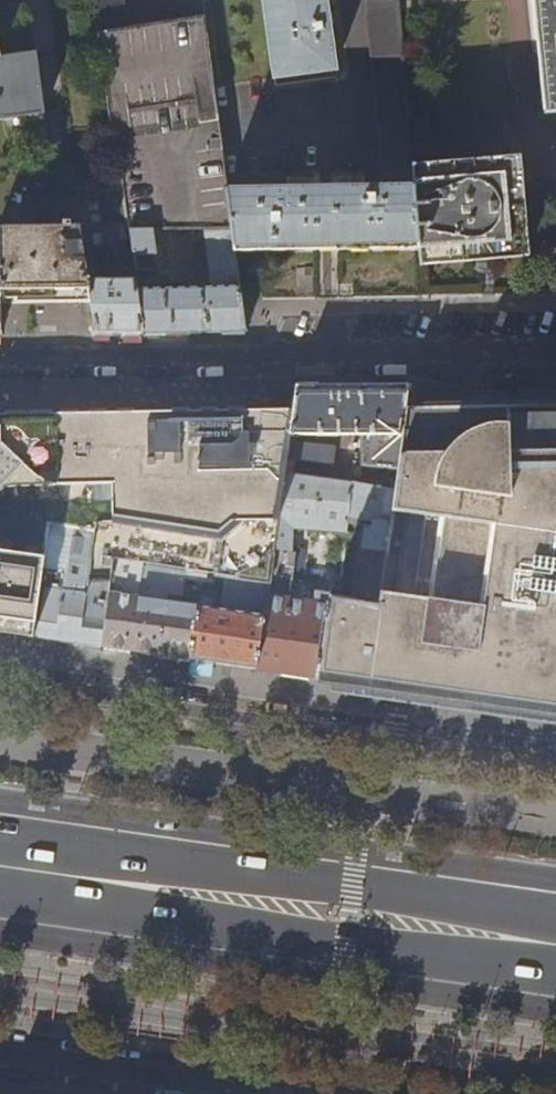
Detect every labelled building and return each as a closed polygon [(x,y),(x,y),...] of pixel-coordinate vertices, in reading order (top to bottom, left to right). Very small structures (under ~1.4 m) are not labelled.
[(34,50),(27,0),(0,0),(0,55),(34,50)] [(98,29),(129,25),(126,0),(93,0),(98,29)] [(173,19),(203,14),(201,0),(171,0),(173,19)] [(372,56),(373,56),(383,187),(226,190),(234,251),(417,248),(410,165),(397,0),(367,0),(372,56)] [(272,78),(334,69),(325,0),(262,0),(272,78)] [(368,34),(365,0),(348,0),(351,35),(368,34)] [(542,111),(555,110),(555,0),(532,0),(542,111)] [(173,19),(129,25),(98,29),(119,173),(134,277),(142,333),(175,332),(245,332),(234,251),(226,190),(212,85),(203,14),(173,19)] [(44,111),(34,50),(0,55),(0,117),(44,111)] [(509,156),(410,165),(417,248),(419,266),(520,256),(509,156)] [(0,304),(90,305),(87,278),(83,253),(0,253),(0,295),(0,304)] [(90,305),(93,330),(142,333),(134,277),(87,278),(90,305)] [(297,385),(294,410),(290,434),(355,434),(355,440),(348,440),(347,458),(356,469),(395,472),(404,408),(407,384),(351,385),(297,385)] [(404,408),(395,472),(392,491),(377,604),(353,601),(330,599),(325,613),(317,678),(326,679),(442,696),(533,709),(555,712),(555,405),(488,407),(437,408),(404,408)] [(33,637),(44,557),(44,552),(46,539),(47,529),(92,536),(86,577),(85,582),(98,583),(100,588),(99,595),(99,596),(108,597),(109,593),(111,575),(114,558),(186,569),(229,576),(269,583),(281,497),(289,443),(290,434),(294,410),(268,411),(243,411),(151,412),(91,413),(37,414),(0,415),(0,632),(33,637)] [(334,447),(289,443),(281,497),(348,502),(346,524),(364,527),(353,601),(377,604),(392,491),(292,476),(294,461),(331,463),(334,447)] [(345,531),(346,524),(348,502),(281,497),(269,583),(257,669),(311,677),(317,678),(325,613),(330,599),(330,597),(317,595),(316,603),(292,599),(292,589),(300,590),(303,550),(291,549),(292,528),(345,531)] [(51,553),(44,552),(44,557),(33,637),(56,640),(102,647),(108,597),(99,596),(99,595),(61,591),(64,573),(86,577),(92,536),(47,529),(46,539),(62,541),(57,572),(48,571),(51,553)] [(183,593),(186,569),(114,558),(111,575),(120,576),(123,574),(124,566),(131,567),(129,580),(124,579),(121,595),(109,593),(108,597),(102,647),(114,649),(163,656),(220,664),(257,669),(269,583),(229,576),(225,610),(215,609),(216,602),(214,599),(199,597),(198,606),(168,602),(168,594),(179,596),(183,593)]
